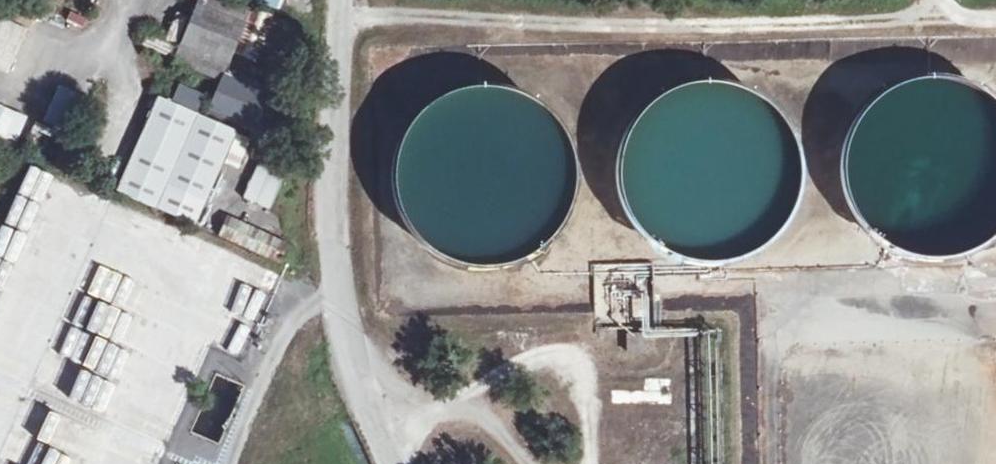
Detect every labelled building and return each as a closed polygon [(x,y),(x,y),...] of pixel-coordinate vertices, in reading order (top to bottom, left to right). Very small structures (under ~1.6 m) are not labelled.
[(248,0),(208,0),(183,58),(228,77),(257,4),(248,0)] [(7,76),(27,29),(0,18),(0,73),(7,76)] [(173,19),(163,41),(146,34),(141,46),(168,58),(184,24),(173,19)] [(794,205),(801,176),(799,145),(787,117),(767,94),(740,79),(709,74),(679,79),(651,93),(630,116),(618,143),(615,174),(623,204),(639,229),(663,248),(692,259),(723,259),(752,249),(776,231),(794,205)] [(994,92),(970,79),(943,74),(916,77),(891,88),(871,107),(857,133),(852,162),(857,192),(871,218),(894,237),(922,248),(951,249),(980,241),(995,229),(995,95),(994,92)] [(568,220),(576,191),(575,160),(564,132),(543,108),(516,92),(484,86),(453,91),(425,106),(403,130),(392,158),(389,188),(397,218),(414,243),(438,262),(467,272),(497,272),(526,263),(551,245),(568,220)] [(244,130),(167,96),(125,190),(203,224),(244,130)] [(18,144),(27,112),(0,105),(0,139),(18,144)] [(270,211),(285,176),(257,164),(242,199),(270,211)] [(302,241),(240,213),(231,234),(294,261),(302,241)] [(633,356),(634,375),(651,375),(651,355),(633,356)]
